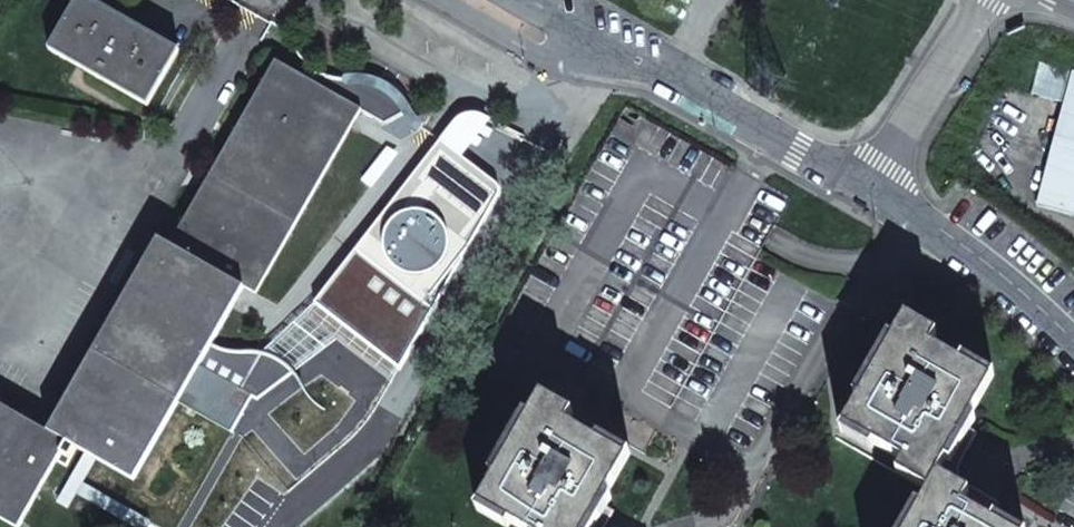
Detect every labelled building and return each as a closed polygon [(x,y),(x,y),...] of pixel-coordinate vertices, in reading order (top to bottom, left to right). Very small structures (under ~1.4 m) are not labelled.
[(49,49),(147,105),(177,51),(88,0),(78,0),(49,49)] [(158,238),(47,432),(66,443),(90,456),(133,481),(177,404),(198,367),(211,345),(237,299),(243,288),(255,295),(360,109),(330,92),(275,61),(169,246),(158,238)] [(1036,206),(1073,216),(1073,71),(1073,70),(1036,206)] [(330,92),(360,109),(371,116),(383,123),(401,115),(398,108),(393,102),(381,93),(366,88),(349,86),(333,82),(330,92)] [(439,143),(315,303),(331,315),(401,366),(499,196),(500,190),(498,185),(439,143)] [(331,315),(315,303),(265,350),(272,353),(277,356),(282,359),(287,363),(292,367),(296,371),(337,342),(389,382),(401,366),(331,315)] [(903,316),(840,426),(903,462),(896,473),(928,492),(938,474),(992,380),(931,346),(938,335),(903,316)] [(198,367),(177,404),(230,433),(251,398),(258,399),(295,373),(288,367),(281,363),(274,359),(268,356),(262,354),(252,353),(241,353),(232,353),(223,352),(217,349),(211,345),(198,367)] [(478,505),(515,526),(587,526),(626,459),(566,424),(572,413),(540,395),(478,505)] [(14,526),(17,526),(66,443),(47,432),(0,405),(0,519),(14,526)] [(908,526),(1001,526),(963,505),(970,492),(938,474),(928,492),(908,526)]
